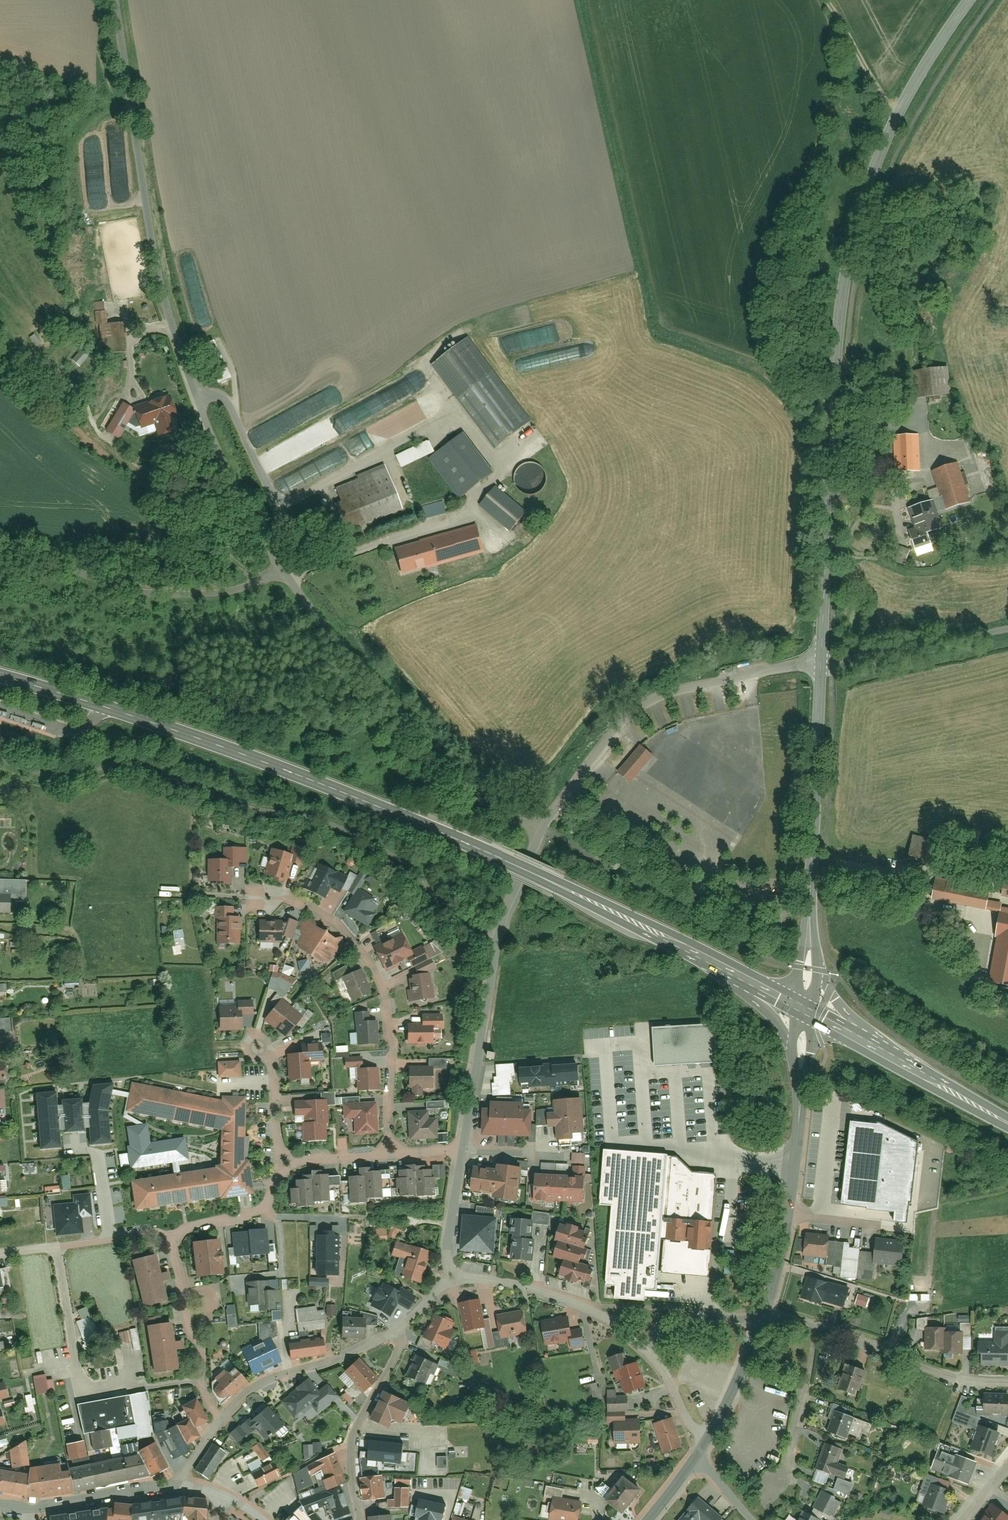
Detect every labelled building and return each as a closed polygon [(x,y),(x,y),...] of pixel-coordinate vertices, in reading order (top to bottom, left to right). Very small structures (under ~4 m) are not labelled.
[(126,352),(125,325),(103,325),(104,353),(126,352)] [(431,367),(492,450),(527,424),(467,341),(431,367)] [(69,362),(78,370),(88,359),(79,351),(69,362)] [(916,399),(944,395),(941,369),(912,372),(916,399)] [(100,430),(119,440),(126,427),(143,435),(157,432),(159,439),(173,436),(171,429),(179,427),(172,398),(136,407),(138,418),(133,415),(134,412),(115,402),(100,430)] [(898,473),(920,471),(917,435),(895,436),(898,473)] [(463,437),(430,462),(458,499),(491,474),(463,437)] [(426,443),(395,458),(401,470),(432,455),(426,443)] [(932,469),(953,533),(974,526),(952,463),(932,469)] [(516,474),(514,479),(514,485),(516,490),(520,494),(524,497),(530,498),(535,497),(540,495),(544,491),(546,486),(547,481),(546,476),(543,471),(539,467),(534,465),(529,465),(524,466),(519,470),(516,474)] [(348,533),(402,510),(384,468),(330,491),(348,533)] [(498,488),(482,507),(512,533),(528,514),(498,488)] [(902,513),(914,553),(945,543),(933,504),(902,513)] [(395,549),(401,573),(482,551),(475,527),(395,549)] [(900,543),(892,563),(903,567),(911,547),(900,543)] [(618,774),(632,785),(654,758),(640,747),(618,774)] [(296,847),(291,863),(301,866),(307,851),(296,847)] [(230,861),(230,868),(240,868),(240,863),(247,863),(248,849),(223,848),(223,861),(230,861)] [(272,850),(263,874),(284,882),(291,863),(293,857),(272,850)] [(208,861),(208,884),(229,884),(230,868),(230,861),(223,861),(208,861)] [(314,865),(303,888),(325,898),(330,888),(339,892),(346,879),(314,865)] [(936,877),(932,900),(986,911),(991,888),(936,877)] [(12,901),(25,902),(26,882),(0,880),(0,897),(12,898),(12,901)] [(345,915),(368,928),(383,901),(360,889),(345,915)] [(11,915),(12,901),(12,898),(0,897),(0,915),(11,915)] [(218,919),(232,918),(232,908),(214,908),(215,919),(218,919)] [(1001,912),(989,976),(1007,980),(1007,913),(1001,912)] [(218,945),(240,945),(240,918),(232,918),(218,919),(218,945)] [(282,937),(291,941),(299,923),(286,918),(282,924),(282,937)] [(315,920),(302,924),(300,929),(301,936),(297,945),(324,964),(333,955),(341,955),(345,950),(344,938),(315,920)] [(259,942),(282,942),(282,937),(282,924),(260,924),(259,942)] [(375,949),(385,971),(408,960),(413,958),(411,951),(404,936),(375,949)] [(408,960),(411,968),(428,960),(421,946),(411,951),(413,958),(408,960)] [(414,969),(419,976),(434,969),(431,962),(414,969)] [(342,979),(351,1001),(372,993),(362,971),(342,979)] [(408,979),(410,1003),(432,1001),(429,977),(408,979)] [(264,1023),(286,1037),(300,1018),(279,1005),(264,1023)] [(219,1031),(241,1031),(240,1010),(219,1010),(219,1031)] [(356,1013),(357,1046),(378,1045),(377,1021),(370,1022),(370,1012),(356,1013)] [(421,1018),(422,1027),(442,1027),(442,1017),(421,1018)] [(653,1028),(655,1060),(684,1058),(685,1064),(717,1062),(715,1024),(653,1028)] [(407,1027),(407,1045),(433,1045),(432,1027),(422,1027),(407,1027)] [(286,1055),(287,1081),(307,1080),(307,1055),(286,1055)] [(685,1064),(684,1058),(655,1060),(655,1066),(685,1064)] [(345,1071),(363,1070),(363,1060),(344,1060),(345,1071)] [(219,1079),(240,1077),(240,1062),(218,1064),(219,1079)] [(577,1065),(520,1069),(522,1090),(530,1090),(530,1087),(571,1084),(571,1087),(579,1086),(577,1065)] [(432,1068),(409,1069),(410,1090),(433,1089),(432,1068)] [(358,1092),(379,1091),(378,1069),(363,1070),(356,1071),(358,1092)] [(110,1144),(108,1109),(114,1083),(92,1086),(89,1103),(57,1105),(56,1093),(36,1094),(40,1150),(61,1148),(59,1130),(64,1129),(64,1133),(84,1132),(83,1128),(88,1128),(90,1146),(110,1144)] [(218,1202),(252,1195),(247,1162),(244,1162),(246,1099),(220,1097),(220,1101),(132,1084),(125,1114),(220,1133),(219,1166),(213,1167),(214,1170),(130,1183),(134,1212),(217,1199),(218,1202)] [(302,1145),(326,1144),(326,1126),(328,1126),(327,1101),(294,1103),(294,1122),(302,1122),(302,1145)] [(426,1103),(427,1110),(429,1110),(444,1109),(443,1101),(426,1103)] [(557,1141),(585,1139),(581,1101),(552,1103),(557,1141)] [(356,1136),(377,1134),(375,1104),(342,1106),(343,1121),(355,1121),(356,1136)] [(482,1136),(530,1137),(532,1107),(483,1105),(482,1136)] [(408,1112),(410,1140),(439,1137),(437,1117),(430,1118),(429,1110),(427,1110),(408,1112)] [(847,1205),(856,1122),(851,1121),(841,1205),(847,1205)] [(877,1124),(856,1122),(847,1205),(867,1208),(867,1210),(895,1213),(909,1214),(910,1203),(912,1204),(919,1142),(881,1123),(877,1122),(877,1124)] [(150,1141),(148,1124),(127,1127),(129,1145),(126,1146),(130,1171),(189,1162),(185,1136),(150,1141)] [(659,1236),(666,1153),(665,1151),(605,1145),(600,1197),(613,1198),(606,1278),(615,1279),(614,1293),(641,1296),(642,1285),(654,1286),(659,1236)] [(661,1270),(707,1274),(715,1174),(693,1172),(677,1153),(667,1152),(666,1153),(659,1236),(663,1236),(661,1270)] [(516,1205),(520,1168),(496,1166),(495,1172),(471,1169),(468,1191),(490,1194),(489,1200),(516,1205)] [(349,1204),(366,1203),(366,1198),(382,1198),(381,1170),(369,1171),(369,1168),(358,1169),(358,1177),(347,1178),(349,1204)] [(414,1170),(415,1195),(431,1195),(431,1169),(414,1170)] [(413,1196),(413,1170),(396,1170),(397,1197),(413,1196)] [(310,1181),(311,1202),(329,1201),(329,1191),(339,1191),(339,1176),(310,1177),(310,1181)] [(534,1203),(584,1205),(584,1178),(533,1177),(534,1203)] [(289,1190),(290,1209),(312,1208),(311,1202),(310,1181),(294,1182),(294,1190),(289,1190)] [(80,1204),(55,1206),(57,1236),(82,1234),(80,1204)] [(908,1224),(909,1214),(895,1213),(894,1222),(908,1224)] [(496,1220),(462,1217),(460,1253),(494,1256),(496,1220)] [(532,1220),(511,1219),(510,1240),(531,1241),(532,1220)] [(590,1233),(559,1224),(554,1238),(585,1248),(590,1233)] [(266,1230),(233,1232),(234,1256),(267,1254),(266,1230)] [(830,1239),(806,1236),(803,1257),(806,1258),(806,1263),(842,1268),(841,1279),(855,1280),(859,1252),(849,1251),(850,1246),(830,1244),(830,1239)] [(316,1277),(338,1277),(338,1237),(315,1237),(316,1277)] [(191,1243),(195,1278),(223,1275),(219,1240),(191,1243)] [(510,1240),(509,1262),(531,1265),(531,1241),(510,1240)] [(904,1243),(875,1240),(873,1264),(901,1267),(904,1243)] [(401,1279),(419,1286),(430,1255),(398,1244),(394,1256),(407,1261),(401,1279)] [(557,1245),(551,1258),(578,1266),(584,1253),(557,1245)] [(156,1256),(131,1262),(142,1307),(166,1301),(162,1283),(171,1281),(167,1270),(160,1271),(156,1256)] [(562,1265),(558,1280),(587,1288),(592,1273),(562,1265)] [(822,1304),(844,1310),(850,1290),(807,1278),(801,1300),(822,1306),(822,1304)] [(246,1284),(248,1312),(276,1311),(275,1291),(270,1292),(270,1283),(246,1284)] [(373,1306),(388,1316),(397,1302),(401,1294),(398,1292),(385,1284),(381,1291),(378,1289),(373,1298),(376,1300),(373,1306)] [(400,1289),(398,1292),(401,1294),(397,1302),(408,1309),(415,1297),(400,1289)] [(859,1296),(856,1305),(866,1308),(870,1299),(859,1296)] [(466,1332),(485,1328),(480,1301),(459,1305),(466,1332)] [(300,1332),(326,1330),(324,1313),(317,1313),(316,1309),(298,1310),(300,1332)] [(497,1317),(501,1340),(527,1335),(523,1312),(497,1317)] [(424,1339),(447,1350),(456,1332),(452,1331),(455,1324),(435,1315),(424,1339)] [(542,1323),(546,1347),(572,1342),(569,1319),(542,1323)] [(341,1321),(341,1338),(364,1338),(363,1321),(341,1321)] [(146,1327),(152,1374),(177,1371),(175,1351),(182,1349),(181,1342),(173,1343),(170,1324),(146,1327)] [(926,1328),(925,1350),(943,1351),(945,1333),(945,1329),(926,1328)] [(963,1334),(945,1333),(943,1355),(962,1356),(963,1334)] [(981,1365),(1007,1366),(1007,1334),(996,1333),(995,1344),(981,1344),(981,1365)] [(241,1352),(253,1377),(281,1364),(269,1339),(241,1352)] [(289,1344),(290,1360),(324,1355),(322,1340),(289,1344)] [(608,1360),(612,1374),(619,1372),(627,1370),(623,1356),(608,1360)] [(416,1357),(407,1377),(425,1385),(429,1376),(435,1378),(439,1368),(416,1357)] [(442,1359),(439,1368),(452,1373),(456,1364),(442,1359)] [(362,1394),(377,1380),(359,1360),(344,1374),(362,1394)] [(845,1365),(838,1390),(860,1397),(867,1372),(845,1365)] [(619,1372),(626,1395),(646,1390),(638,1366),(627,1370),(619,1372)] [(231,1399),(247,1384),(231,1367),(214,1381),(217,1386),(213,1392),(215,1396),(216,1400),(220,1401),(225,1399),(228,1397),(231,1399)] [(33,1378),(36,1395),(54,1392),(52,1380),(47,1381),(46,1376),(33,1378)] [(307,1381),(282,1401),(295,1416),(320,1397),(307,1381)] [(91,1433),(94,1449),(111,1446),(108,1429),(116,1428),(118,1439),(135,1436),(137,1438),(153,1436),(145,1393),(76,1405),(81,1435),(91,1433)] [(384,1394),(370,1420),(389,1428),(392,1422),(402,1426),(411,1406),(384,1394)] [(1007,1416),(1007,1395),(985,1394),(984,1415),(1007,1416)] [(207,1420),(196,1400),(184,1406),(190,1418),(195,1427),(207,1420)] [(608,1400),(608,1413),(627,1413),(628,1400),(608,1400)] [(247,1423),(266,1443),(283,1426),(265,1406),(247,1423)] [(826,1434),(846,1440),(853,1419),(835,1412),(826,1434)] [(186,1444),(200,1437),(195,1427),(190,1418),(176,1425),(179,1430),(186,1444)] [(654,1425),(662,1454),(682,1448),(674,1421),(654,1425)] [(164,1438),(171,1435),(170,1431),(169,1432),(166,1422),(154,1426),(157,1436),(162,1435),(164,1438)] [(614,1424),(615,1445),(641,1444),(640,1423),(614,1424)] [(971,1450),(991,1456),(1000,1434),(980,1427),(971,1450)] [(164,1439),(174,1458),(190,1450),(186,1444),(179,1430),(171,1435),(164,1438),(164,1439)] [(361,1480),(383,1478),(380,1464),(403,1465),(404,1444),(370,1441),(369,1452),(362,1451),(358,1460),(361,1480)] [(65,1446),(68,1460),(86,1456),(83,1442),(65,1446)] [(262,1460),(269,1455),(260,1443),(252,1448),(262,1460)] [(148,1478),(167,1467),(154,1444),(135,1454),(137,1457),(148,1478)] [(195,1472),(207,1480),(225,1454),(212,1445),(195,1472)] [(826,1446),(816,1472),(843,1482),(849,1467),(839,1464),(844,1452),(826,1446)] [(932,1474),(971,1487),(978,1464),(938,1451),(932,1474)] [(137,1457),(70,1472),(75,1495),(148,1478),(137,1457)] [(318,1475),(325,1494),(347,1485),(335,1458),(309,1470),(312,1477),(318,1475)] [(278,1475),(269,1462),(249,1473),(258,1488),(278,1475)] [(69,1464),(26,1469),(26,1475),(24,1496),(41,1498),(75,1495),(70,1472),(69,1464)] [(24,1496),(26,1475),(0,1471),(0,1492),(24,1496)] [(361,1480),(363,1502),(386,1499),(383,1478),(361,1480)] [(621,1478),(604,1501),(622,1516),(641,1491),(621,1478)] [(924,1510),(944,1516),(952,1492),(931,1485),(924,1510)] [(350,1516),(340,1488),(325,1494),(300,1503),(304,1516),(327,1507),(332,1519),(338,1519),(350,1516)] [(387,1501),(387,1508),(408,1509),(409,1489),(395,1489),(395,1501),(387,1501)] [(809,1518),(813,1519),(834,1519),(842,1504),(822,1494),(809,1518)] [(184,1498),(133,1505),(131,1519),(182,1519),(184,1498)] [(206,1505),(202,1505),(200,1503),(200,1500),(184,1498),(182,1519),(206,1519),(206,1505)] [(680,1519),(728,1519),(699,1498),(680,1519)] [(550,1519),(578,1519),(581,1504),(555,1499),(550,1519)] [(446,1505),(428,1501),(428,1504),(420,1502),(415,1519),(443,1519),(446,1505)] [(133,1505),(131,1505),(114,1504),(113,1519),(131,1519),(133,1505)] [(981,1519),(1007,1519),(1007,1517),(993,1506),(981,1519)] [(113,1511),(107,1511),(107,1509),(50,1517),(50,1519),(112,1519),(113,1511)]
